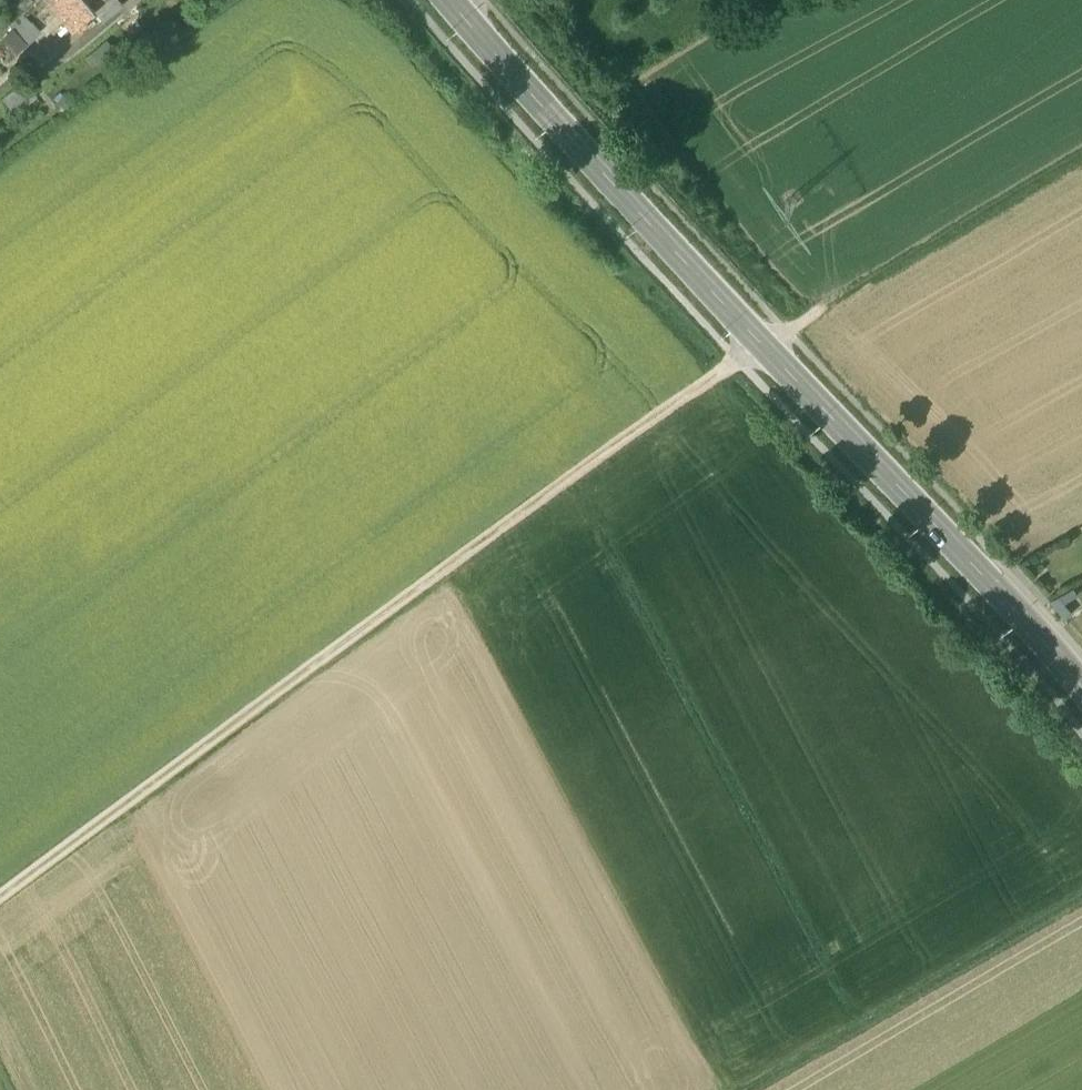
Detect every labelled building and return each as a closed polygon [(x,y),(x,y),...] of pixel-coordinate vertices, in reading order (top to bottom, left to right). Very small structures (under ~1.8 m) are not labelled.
[(71,28),(93,7),(87,0),(48,0),(71,28)] [(93,7),(104,18),(122,2),(120,0),(102,0),(93,7)] [(39,29),(21,11),(9,23),(27,41),(39,29)] [(35,94),(23,79),(1,97),(14,113),(35,94)]
